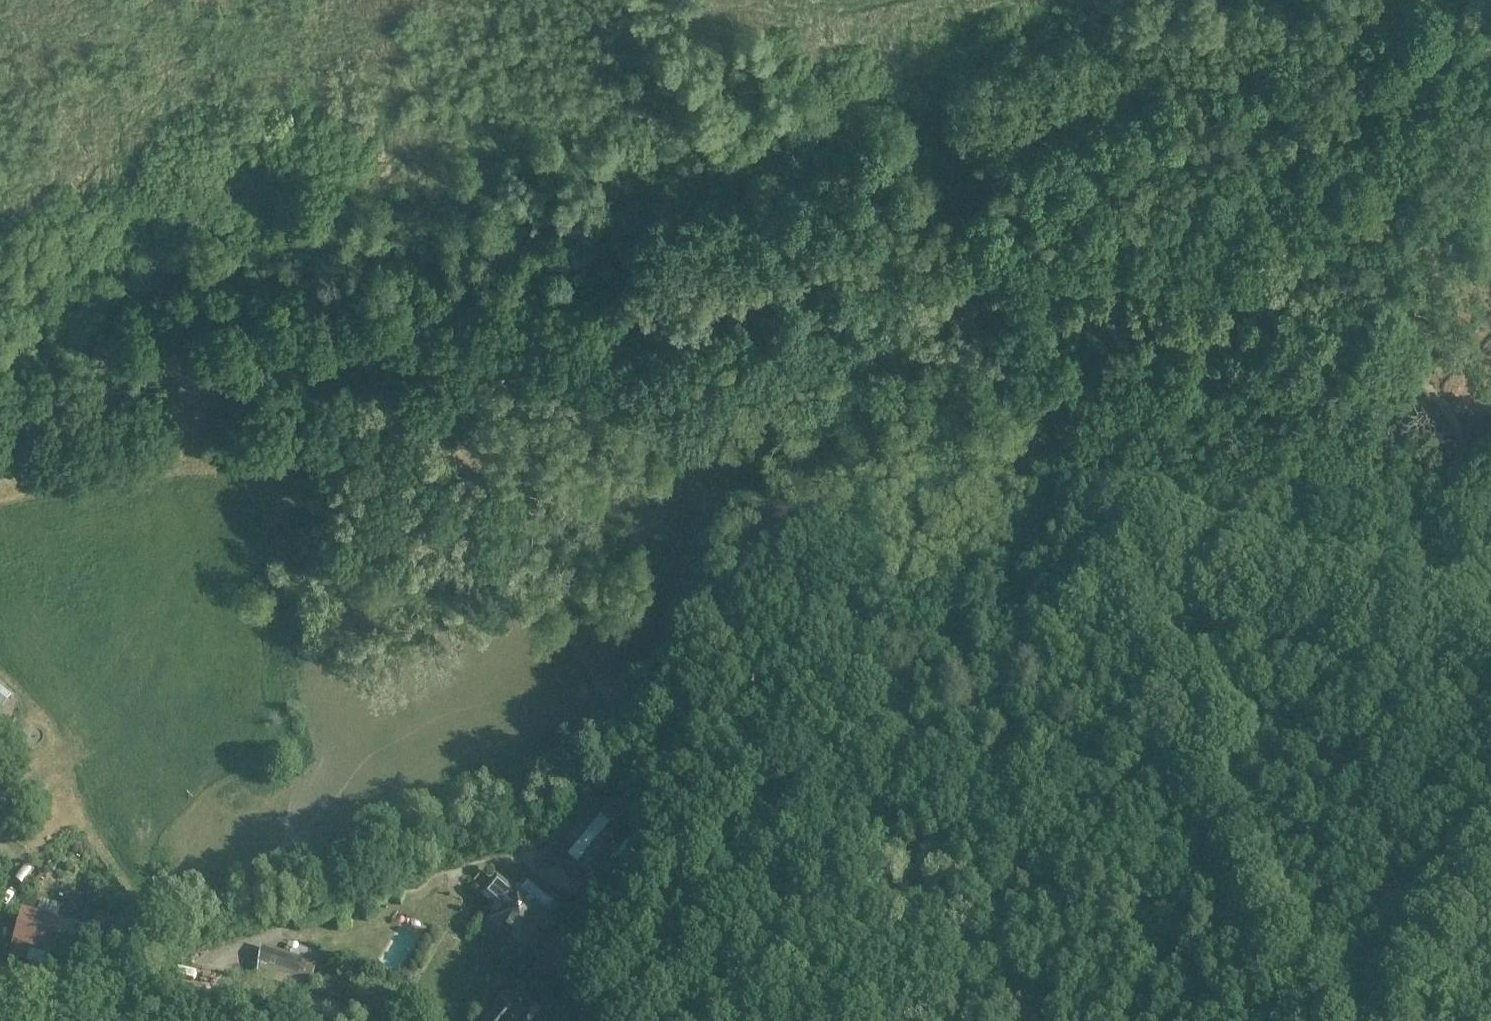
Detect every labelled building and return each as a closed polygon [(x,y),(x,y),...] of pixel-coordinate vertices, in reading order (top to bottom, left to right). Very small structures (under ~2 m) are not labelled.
[(621,816),(598,843),(616,857),(637,831),(641,817),(629,807),(621,816)] [(522,892),(504,877),(487,898),(498,906),(493,912),(499,917),(495,921),(530,949),(558,915),(525,888),(522,892)] [(26,907),(12,955),(81,975),(95,927),(26,907)] [(118,922),(113,909),(98,915),(103,928),(118,922)] [(308,958),(275,948),(273,955),(263,951),(258,965),(310,982),(314,969),(305,966),(308,958)] [(26,998),(24,990),(2,998),(5,1006),(26,998)] [(532,1006),(518,994),(511,1002),(505,997),(494,1011),(500,1015),(495,1020),(525,1020),(530,1014),(527,1011),(532,1006)] [(550,1020),(568,1020),(569,1020),(558,1011),(550,1020)]
